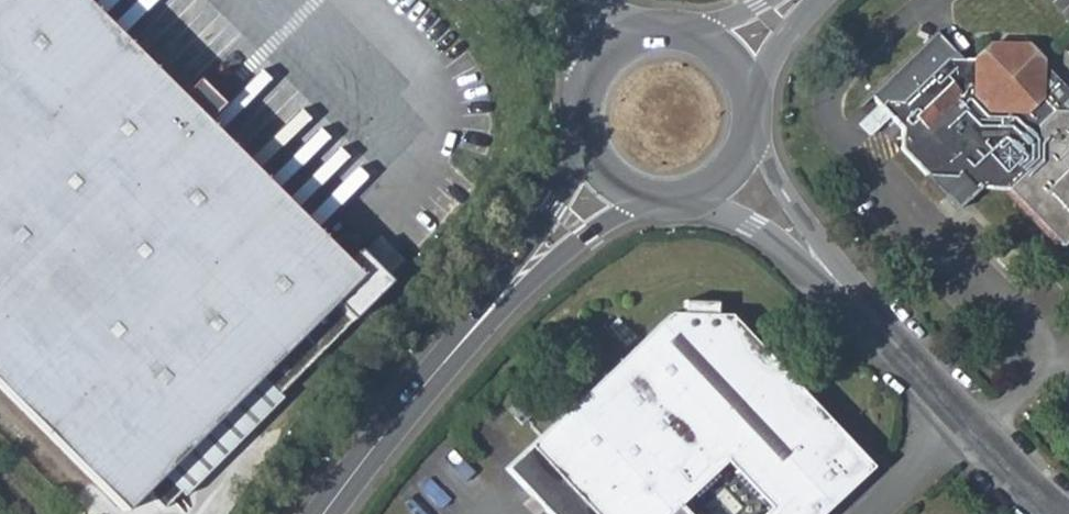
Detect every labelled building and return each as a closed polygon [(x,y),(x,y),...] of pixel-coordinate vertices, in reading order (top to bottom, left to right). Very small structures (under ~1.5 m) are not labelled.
[(125,496),(140,481),(157,465),(254,368),(331,292),(358,266),(348,256),(92,0),(0,0),(0,371),(125,496)] [(1034,45),(1000,44),(983,61),(964,62),(945,37),(877,96),(907,132),(905,152),(928,180),(927,181),(957,217),(986,190),(1016,193),(1068,249),(1068,84),(1034,45)] [(377,286),(389,274),(360,245),(348,256),(358,266),(377,286)] [(377,286),(358,266),(331,292),(351,312),(377,286)] [(274,388),(351,312),(331,292),(254,368),(274,388)] [(867,455),(727,303),(666,303),(500,457),(553,513),(804,513),(867,455)] [(177,485),(274,388),(254,368),(157,465),(177,485)] [(160,501),(177,485),(157,465),(140,481),(160,501)]
